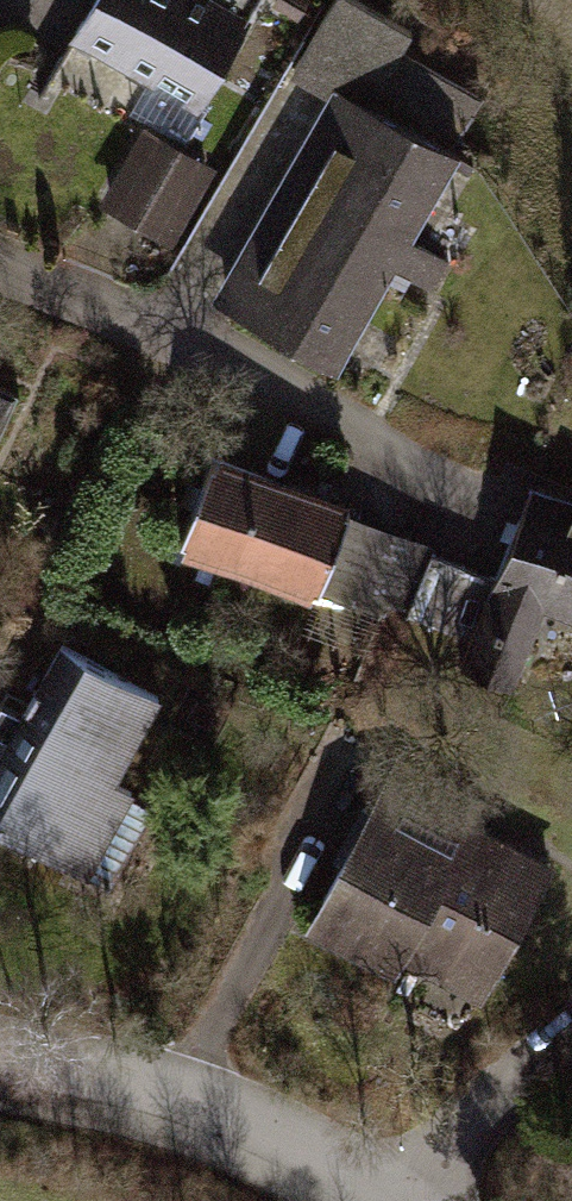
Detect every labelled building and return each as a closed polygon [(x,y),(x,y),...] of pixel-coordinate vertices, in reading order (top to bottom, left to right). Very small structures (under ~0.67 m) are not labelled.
[(77,29),(198,99),(255,0),(94,0),(77,29)] [(302,175),(406,235),(484,100),(400,51),(411,32),(355,0),(333,0),(293,69),(346,99),(302,175)] [(144,135),(109,196),(170,231),(205,169),(144,135)] [(302,175),(263,241),(368,303),(390,265),(432,289),(449,260),(406,235),(302,175)] [(333,365),(368,303),(263,241),(227,304),(333,365)] [(18,393),(0,385),(0,433),(18,393)] [(349,510),(211,456),(180,535),(319,589),(321,583),(384,608),(409,545),(346,520),(349,510)] [(460,665),(513,686),(546,603),(571,614),(571,505),(531,489),(460,665)] [(112,887),(155,807),(131,794),(132,790),(113,780),(159,694),(62,642),(10,739),(0,734),(0,828),(112,887)] [(403,951),(411,936),(440,882),(435,879),(466,824),(474,808),(395,765),(370,811),(362,807),(333,860),(341,864),(318,905),(403,951)] [(548,869),(466,824),(435,879),(440,882),(411,936),(488,978),(548,869)]
